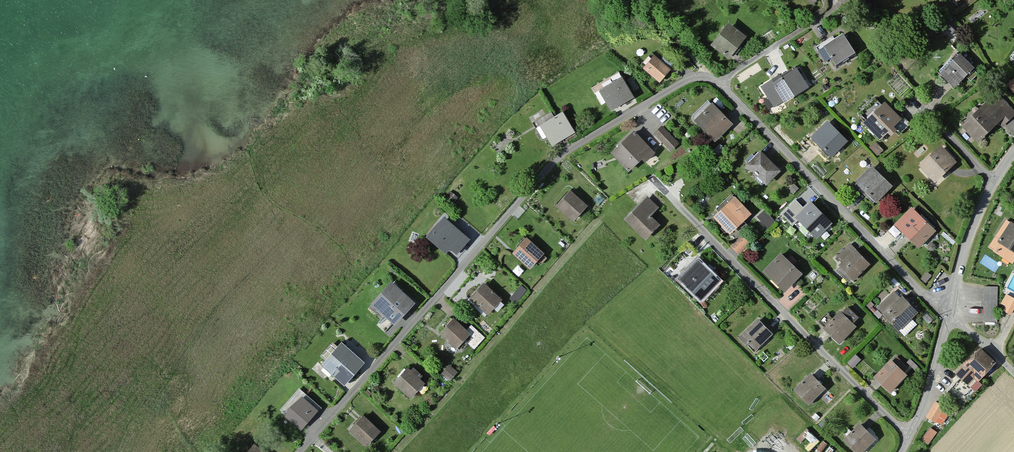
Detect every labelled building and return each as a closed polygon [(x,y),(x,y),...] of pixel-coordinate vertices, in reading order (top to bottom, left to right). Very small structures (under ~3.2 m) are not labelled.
[(743,35),(728,22),(712,41),(727,54),(733,47),(736,50),(741,43),(738,41),(743,35)] [(846,39),(844,36),(824,48),(836,68),(856,55),(851,47),(846,39)] [(851,36),(846,39),(851,47),(856,44),(851,36)] [(973,67),(960,54),(941,74),(954,87),(973,67)] [(669,69),(654,57),(645,68),(659,80),(669,69)] [(794,66),(764,84),(777,105),(807,87),(794,66)] [(633,97),(622,78),(600,91),(611,109),(633,97)] [(995,93),(962,125),(978,141),(998,122),(1002,126),(1013,115),(1013,112),(995,93)] [(900,115),(885,99),(864,120),(880,137),(888,130),(890,132),(894,129),(899,133),(910,122),(901,114),(900,115)] [(729,124),(712,107),(698,121),(715,138),(729,124)] [(574,129),(563,110),(554,115),(551,111),(534,121),(544,137),(547,136),(551,143),(574,129)] [(846,138),(829,121),(813,136),(830,154),(846,138)] [(677,144),(662,127),(655,134),(671,150),(677,144)] [(653,153),(633,132),(612,151),(629,170),(642,158),(645,161),(653,153)] [(876,141),(871,146),(877,153),(882,149),(876,141)] [(956,159),(941,144),(921,163),(935,178),(956,159)] [(779,167),(761,149),(748,162),(766,180),(779,167)] [(888,186),(870,169),(855,183),(873,201),(888,186)] [(795,184),(789,189),(793,193),(798,188),(795,184)] [(587,205),(571,190),(559,204),(575,219),(587,205)] [(451,191),(444,199),(450,205),(457,196),(451,191)] [(749,212),(735,196),(715,214),(730,230),(730,229),(749,212)] [(657,206),(647,197),(626,218),(645,236),(657,224),(648,215),(657,206)] [(831,223),(810,204),(805,210),(795,200),(782,214),(793,224),(797,220),(817,238),(831,223)] [(935,227),(912,205),(897,221),(920,243),(935,227)] [(765,211),(758,217),(767,227),(774,221),(765,211)] [(469,238),(443,217),(427,236),(446,252),(449,247),(456,253),(469,238)] [(1008,224),(997,241),(994,239),(990,245),(1013,260),(1013,228),(1008,224)] [(750,241),(752,243),(761,234),(760,232),(750,241)] [(750,241),(743,233),(731,245),(739,254),(752,243),(750,241)] [(544,251),(527,236),(514,251),(530,266),(536,259),(541,263),(546,257),(542,253),(544,251)] [(868,262),(851,244),(840,255),(844,259),(840,264),(853,277),(868,262)] [(800,274),(781,255),(765,272),(784,290),(800,274)] [(719,278),(698,259),(681,277),(701,296),(719,278)] [(927,271),(921,279),(926,283),(932,276),(927,271)] [(415,299),(392,278),(372,300),(374,303),(372,306),(382,315),(386,310),(396,320),(415,299)] [(502,298),(484,283),(470,300),(488,315),(502,298)] [(520,286),(510,298),(516,303),(526,291),(520,286)] [(997,286),(984,286),(984,321),(997,322),(997,286)] [(918,310),(902,293),(900,296),(895,290),(878,306),(899,328),(918,310)] [(1006,294),(1002,301),(1008,304),(1004,310),(1011,313),(1013,308),(1013,298),(1006,294)] [(844,311),(841,308),(825,325),(840,339),(856,323),(853,320),(858,316),(848,306),(844,311)] [(874,313),(879,318),(882,314),(878,310),(874,313)] [(467,330),(453,318),(441,332),(458,347),(469,334),(473,338),(467,344),(474,350),(485,338),(471,326),(467,330)] [(772,331),(758,318),(741,336),(754,349),(772,331)] [(363,360),(341,342),(322,365),(343,383),(344,382),(344,381),(354,371),(363,360)] [(995,362),(978,347),(956,370),(961,375),(946,391),(962,406),(981,386),(979,385),(982,382),(979,379),(995,362)] [(860,360),(854,354),(847,361),(853,367),(860,360)] [(911,359),(908,361),(915,368),(918,365),(911,359)] [(905,374),(892,361),(876,378),(890,391),(905,374)] [(449,365),(441,374),(449,381),(457,372),(449,365)] [(411,372),(407,368),(395,382),(412,396),(424,382),(419,377),(420,375),(413,369),(411,372)] [(824,386),(811,373),(796,389),(809,401),(824,386)] [(320,405),(299,388),(283,408),(304,425),(320,405)] [(943,406),(935,402),(927,417),(935,421),(943,406)] [(380,432),(362,416),(350,429),(369,445),(380,432)] [(873,436),(859,423),(844,438),(857,451),(873,436)] [(937,433),(930,428),(922,439),(929,444),(937,433)] [(254,442),(245,451),(264,451),(254,442)]
